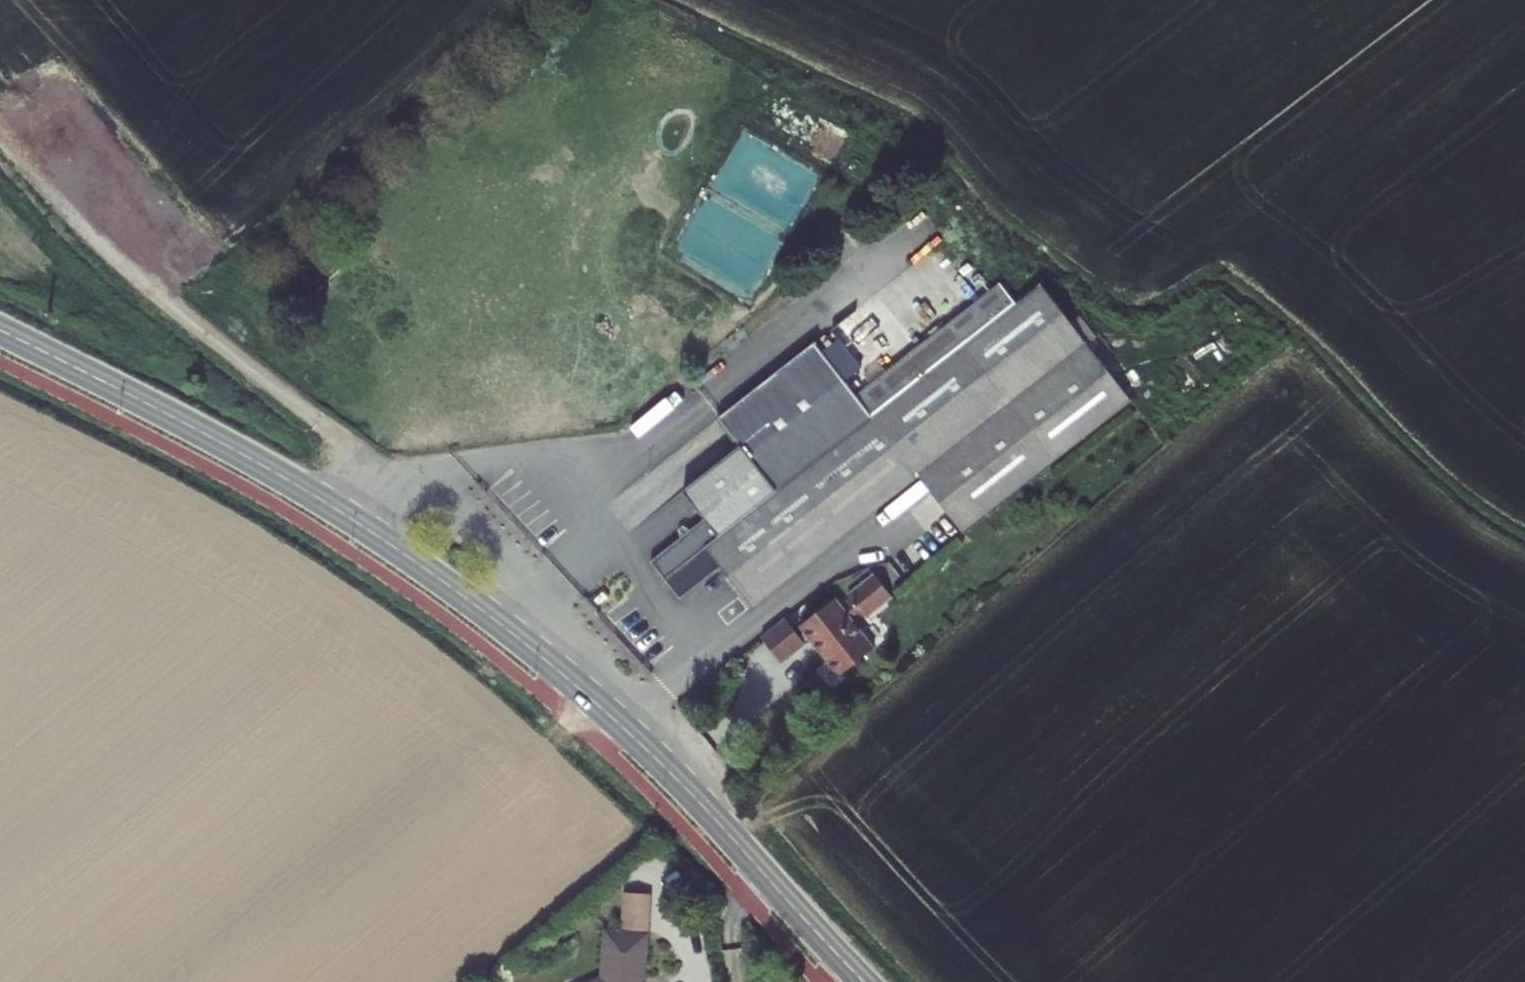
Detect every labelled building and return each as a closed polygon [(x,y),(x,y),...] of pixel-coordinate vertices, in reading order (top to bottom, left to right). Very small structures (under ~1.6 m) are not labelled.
[(875,414),(1038,281),(1023,261),(859,395),(875,414)] [(684,492),(704,518),(651,560),(683,600),(724,568),(755,602),(920,471),(968,528),(1133,397),(1117,378),(1100,356),(1086,339),(1069,319),(1038,281),(875,414),(859,395),(814,340),(717,417),(741,447),(684,492)] [(1077,312),(1069,319),(1086,339),(1093,331),(1077,312)] [(804,629),(845,677),(879,648),(860,625),(896,596),(878,575),(854,594),(854,601),(847,608),(840,600),(804,629)] [(784,615),(758,638),(779,662),(806,640),(784,615)] [(596,981),(654,981),(646,981),(644,948),(653,947),(651,927),(614,925),(611,974),(596,981)]
